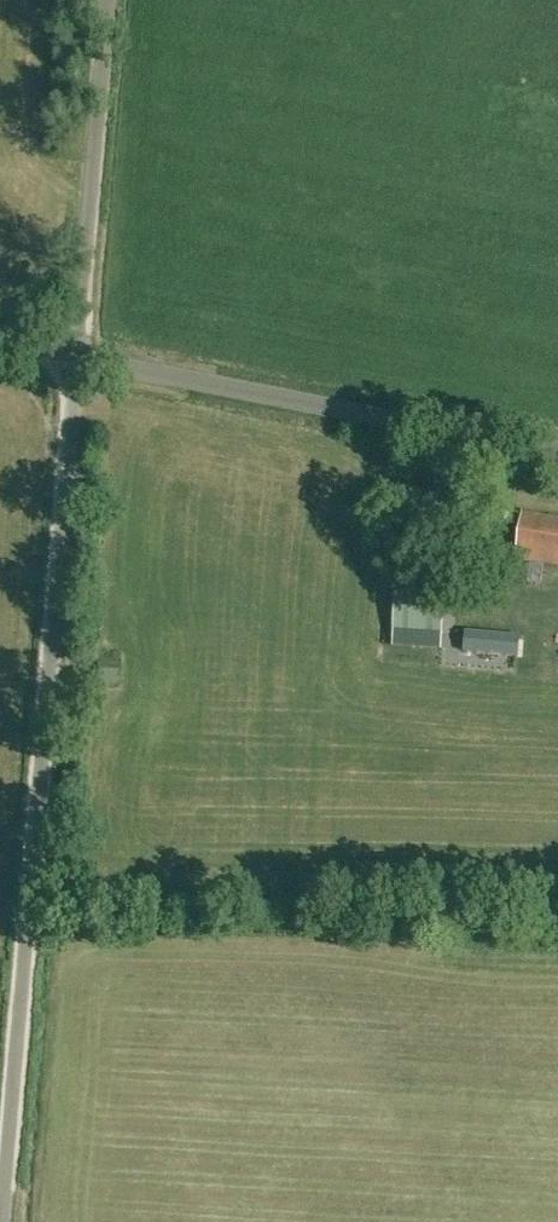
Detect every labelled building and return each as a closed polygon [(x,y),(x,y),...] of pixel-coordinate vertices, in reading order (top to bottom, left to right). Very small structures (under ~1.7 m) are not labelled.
[(557,563),(557,517),(523,511),(516,557),(557,563)] [(441,645),(444,594),(396,591),(394,629),(423,631),(422,643),(441,645)] [(518,655),(520,635),(466,631),(464,651),(518,655)]
